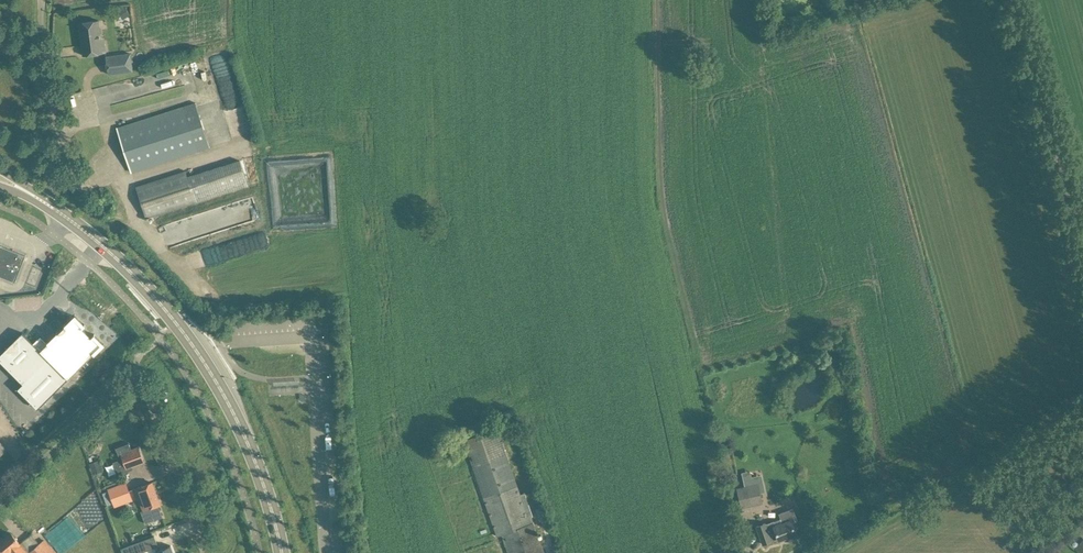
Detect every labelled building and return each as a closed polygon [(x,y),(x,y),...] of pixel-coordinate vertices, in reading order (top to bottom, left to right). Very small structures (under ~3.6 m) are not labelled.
[(83,55),(94,54),(106,52),(105,42),(102,42),(99,20),(79,23),(83,55)] [(130,54),(106,57),(109,74),(132,71),(130,54)] [(196,102),(117,128),(132,172),(142,168),(198,150),(210,146),(196,102)] [(146,218),(157,214),(196,202),(248,185),(239,159),(187,176),(186,170),(136,186),(146,218)] [(26,255),(0,245),(0,276),(15,282),(26,255)] [(0,354),(0,360),(23,383),(18,388),(38,408),(68,378),(94,353),(94,354),(105,344),(95,333),(91,337),(82,327),(85,324),(75,314),(65,324),(65,325),(58,333),(57,332),(56,333),(57,333),(47,343),(41,336),(34,343),(23,332),(0,354)] [(507,456),(498,428),(465,440),(475,467),(490,515),(497,535),(502,533),(509,552),(544,552),(531,516),(532,515),(524,492),(520,493),(507,456)] [(120,459),(123,458),(127,468),(133,465),(144,461),(139,447),(132,449),(129,443),(116,447),(120,459)] [(856,456),(845,459),(848,472),(859,469),(856,456)] [(89,463),(92,471),(102,468),(99,459),(89,463)] [(109,489),(109,491),(104,492),(109,505),(114,502),(115,506),(132,499),(126,482),(109,489)] [(144,510),(149,508),(154,520),(163,517),(158,504),(160,504),(152,482),(142,486),(136,488),(144,510)] [(759,483),(739,487),(744,508),(763,504),(759,483)] [(763,524),(757,526),(761,540),(763,544),(772,541),(771,540),(778,538),(779,540),(796,533),(792,523),(792,522),(797,520),(793,508),(779,513),(780,518),(773,521),(763,524)] [(1066,534),(1059,528),(1054,533),(1056,535),(1052,540),(1057,544),(1066,534)] [(3,552),(4,552),(24,552),(26,551),(19,544),(20,543),(11,533),(4,539),(3,538),(0,540),(0,548),(3,552)] [(121,547),(123,552),(138,552),(140,552),(158,546),(154,536),(121,547)] [(44,540),(40,544),(39,544),(31,551),(32,552),(55,552),(44,540)]
